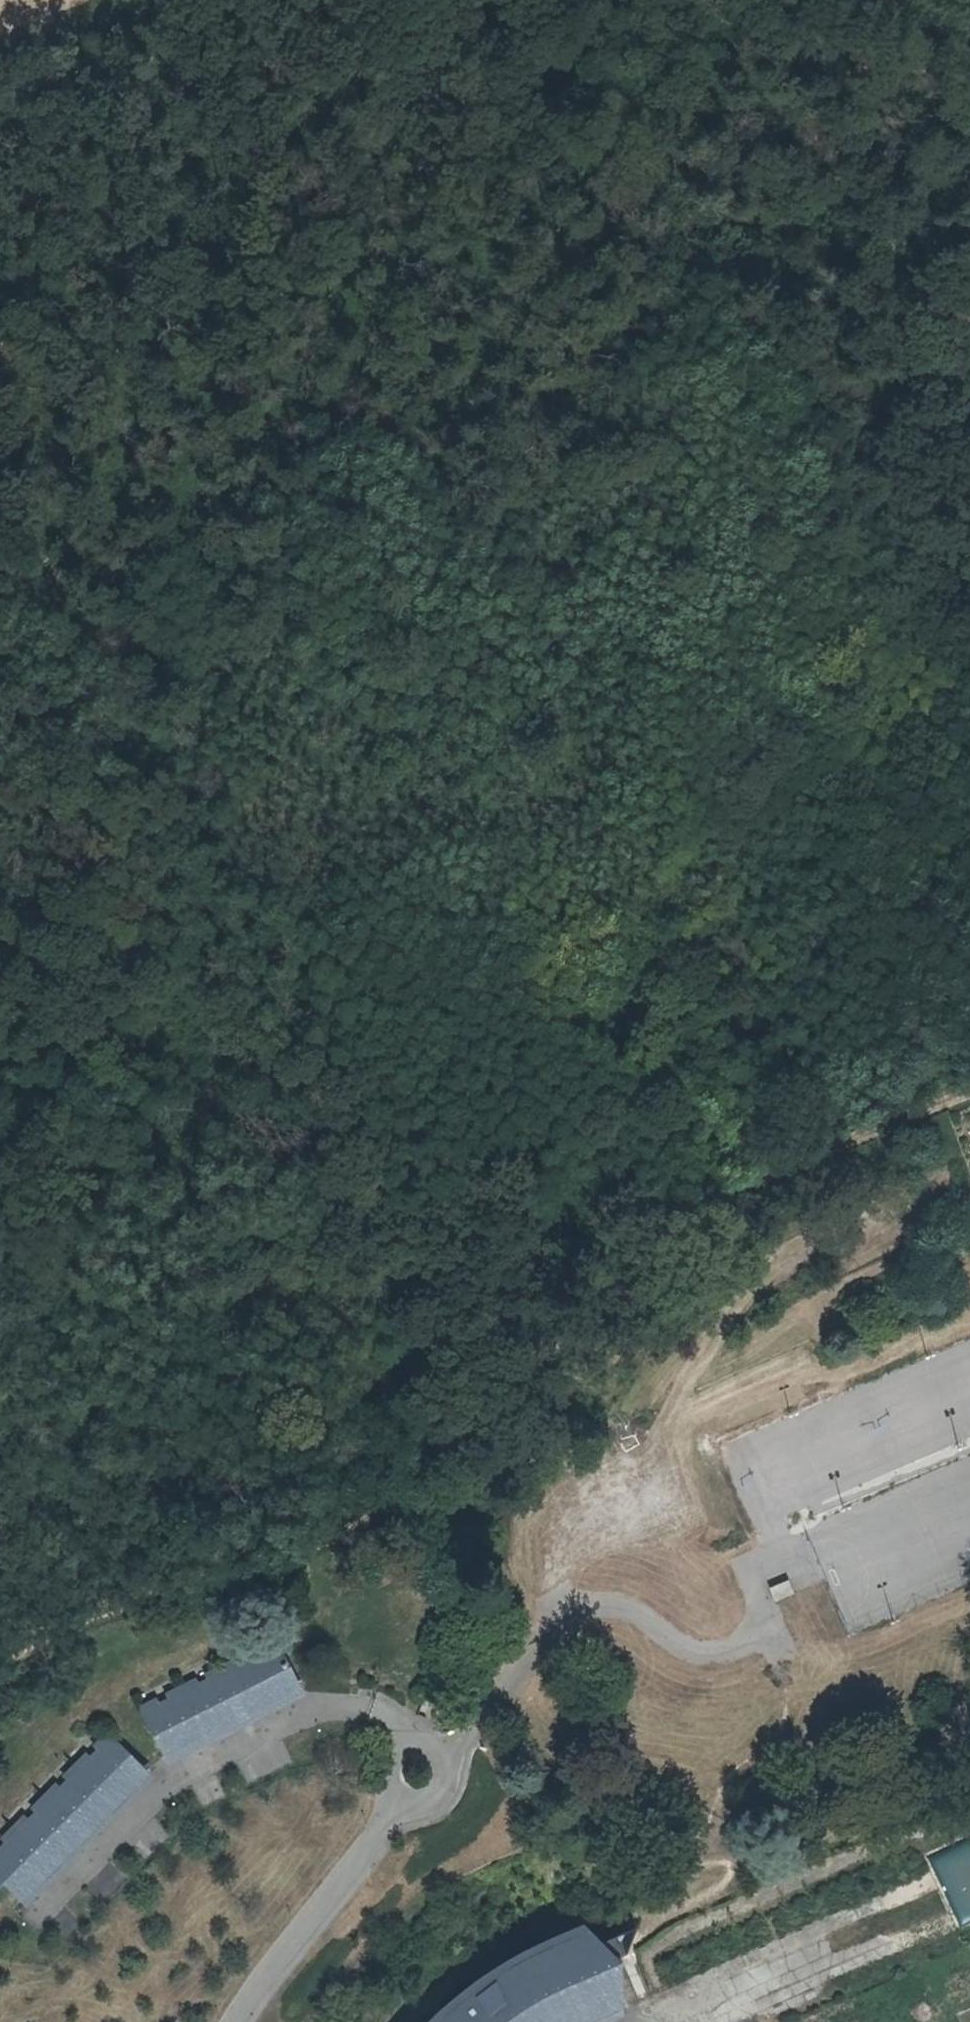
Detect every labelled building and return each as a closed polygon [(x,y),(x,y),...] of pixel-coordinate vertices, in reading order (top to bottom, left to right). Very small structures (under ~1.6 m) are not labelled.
[(789,1579),(769,1588),(774,1600),(794,1592),(789,1579)] [(283,1690),(298,1683),(277,1641),(246,1656),(249,1662),(241,1666),(238,1660),(207,1676),(210,1682),(202,1685),(199,1679),(167,1695),(170,1701),(162,1705),(159,1698),(143,1706),(163,1748),(176,1742),(188,1736),(191,1742),(223,1727),(220,1720),(231,1715),(255,1703),(266,1698),(270,1704),(286,1696),(283,1690)] [(261,1723),(270,1704),(266,1698),(255,1703),(261,1723)] [(237,1735),(231,1715),(220,1720),(223,1727),(237,1735)] [(131,1783),(144,1770),(107,1732),(94,1746),(98,1750),(92,1756),(88,1751),(63,1776),(67,1781),(61,1786),(56,1782),(30,1807),(35,1813),(29,1818),(24,1813),(0,1837),(0,1839),(4,1843),(0,1846),(0,1878),(17,1895),(30,1882),(25,1877),(34,1868),(54,1849),(63,1841),(67,1845),(94,1819),(89,1815),(98,1806),(117,1787),(126,1778),(131,1783)] [(182,1762),(191,1742),(188,1736),(176,1742),(182,1762)] [(126,1806),(131,1783),(126,1778),(117,1787),(126,1806)] [(106,1825),(98,1806),(89,1815),(94,1819),(106,1825)] [(62,1868),(67,1845),(63,1841),(54,1849),(62,1868)] [(43,1887),(34,1868),(25,1877),(30,1882),(43,1887)] [(614,2012),(614,1960),(581,1923),(495,1964),(462,1986),(420,2021),(584,2021),(597,2017),(614,2012)] [(614,1957),(625,1946),(611,1932),(600,1944),(614,1957)]
